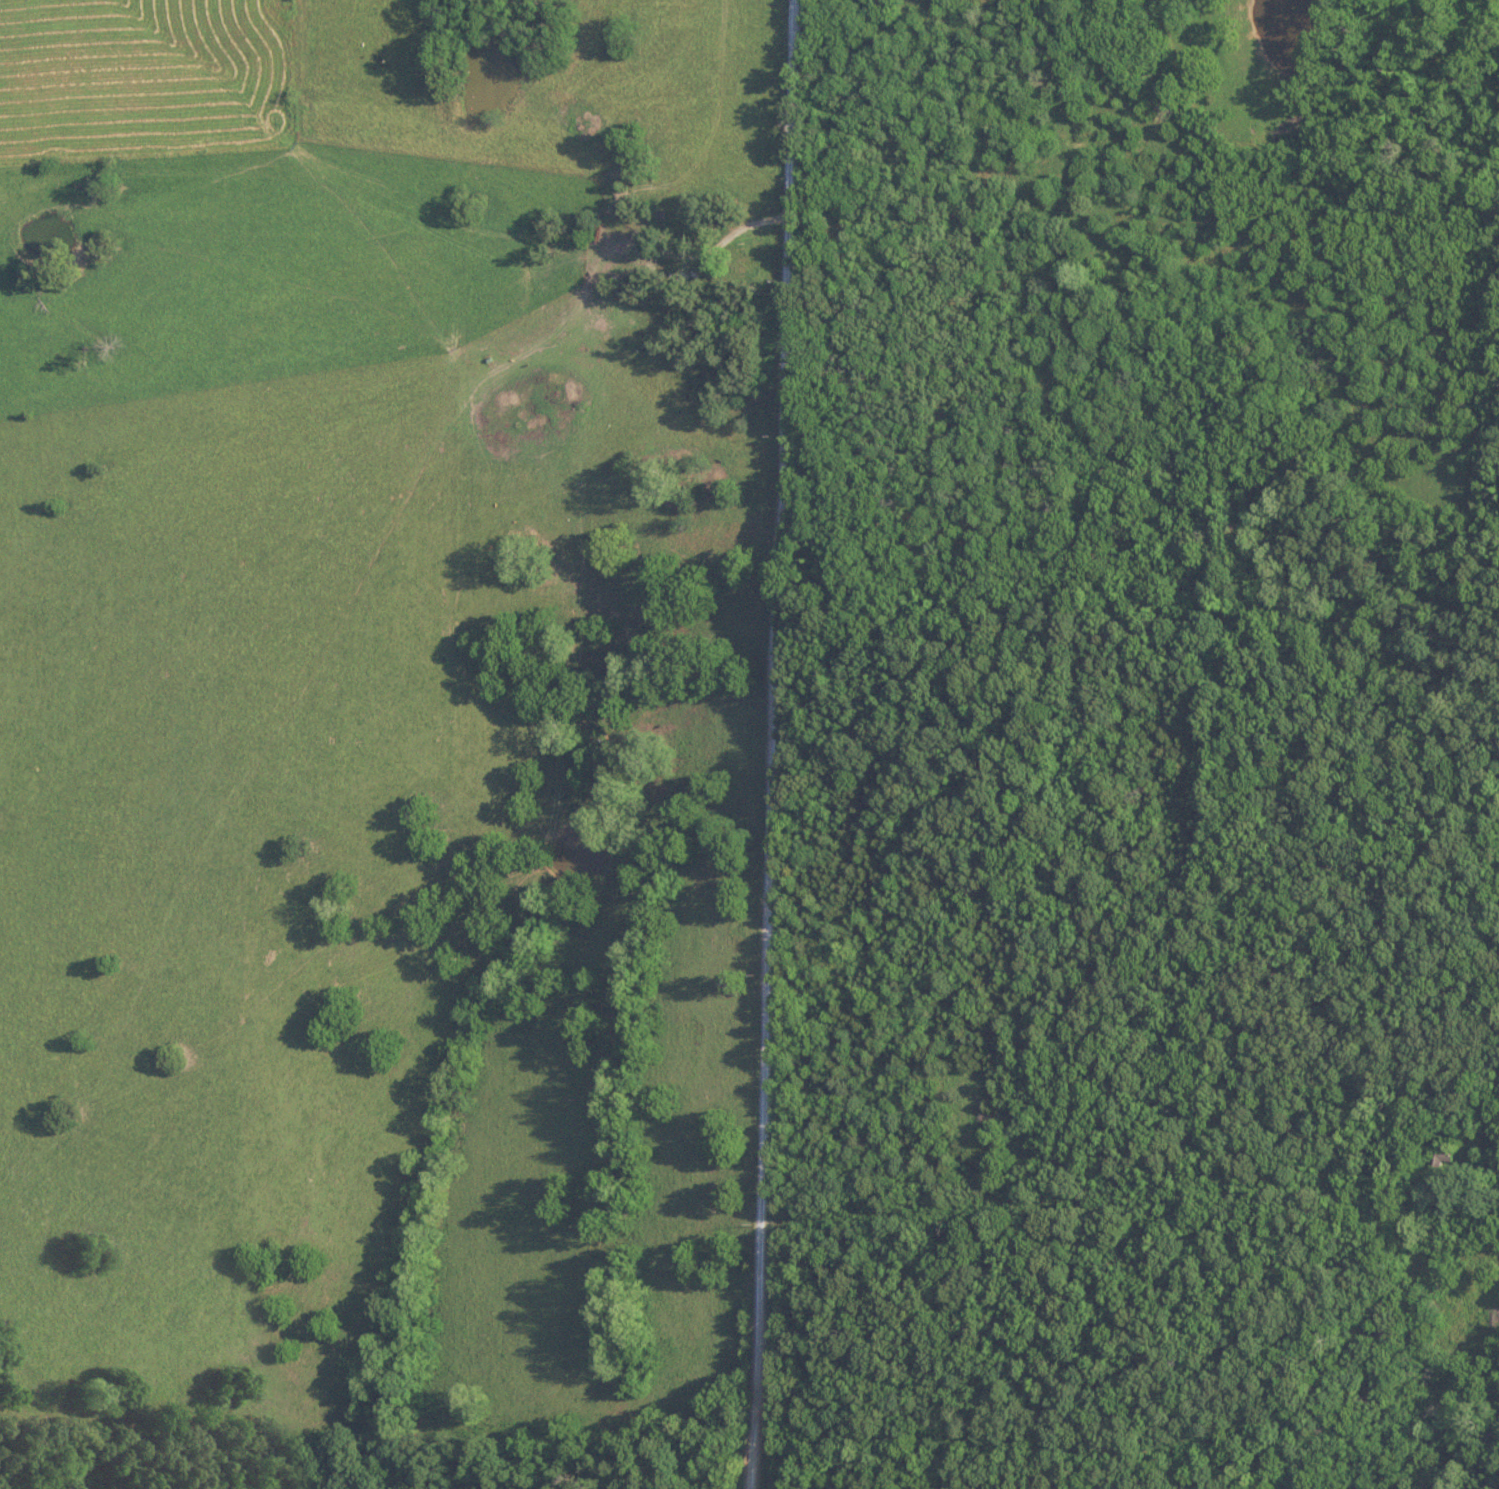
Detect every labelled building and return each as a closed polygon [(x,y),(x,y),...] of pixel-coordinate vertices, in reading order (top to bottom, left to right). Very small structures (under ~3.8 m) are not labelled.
[(1451,1152),(1434,1149),(1431,1165),(1449,1168),(1451,1152)]
